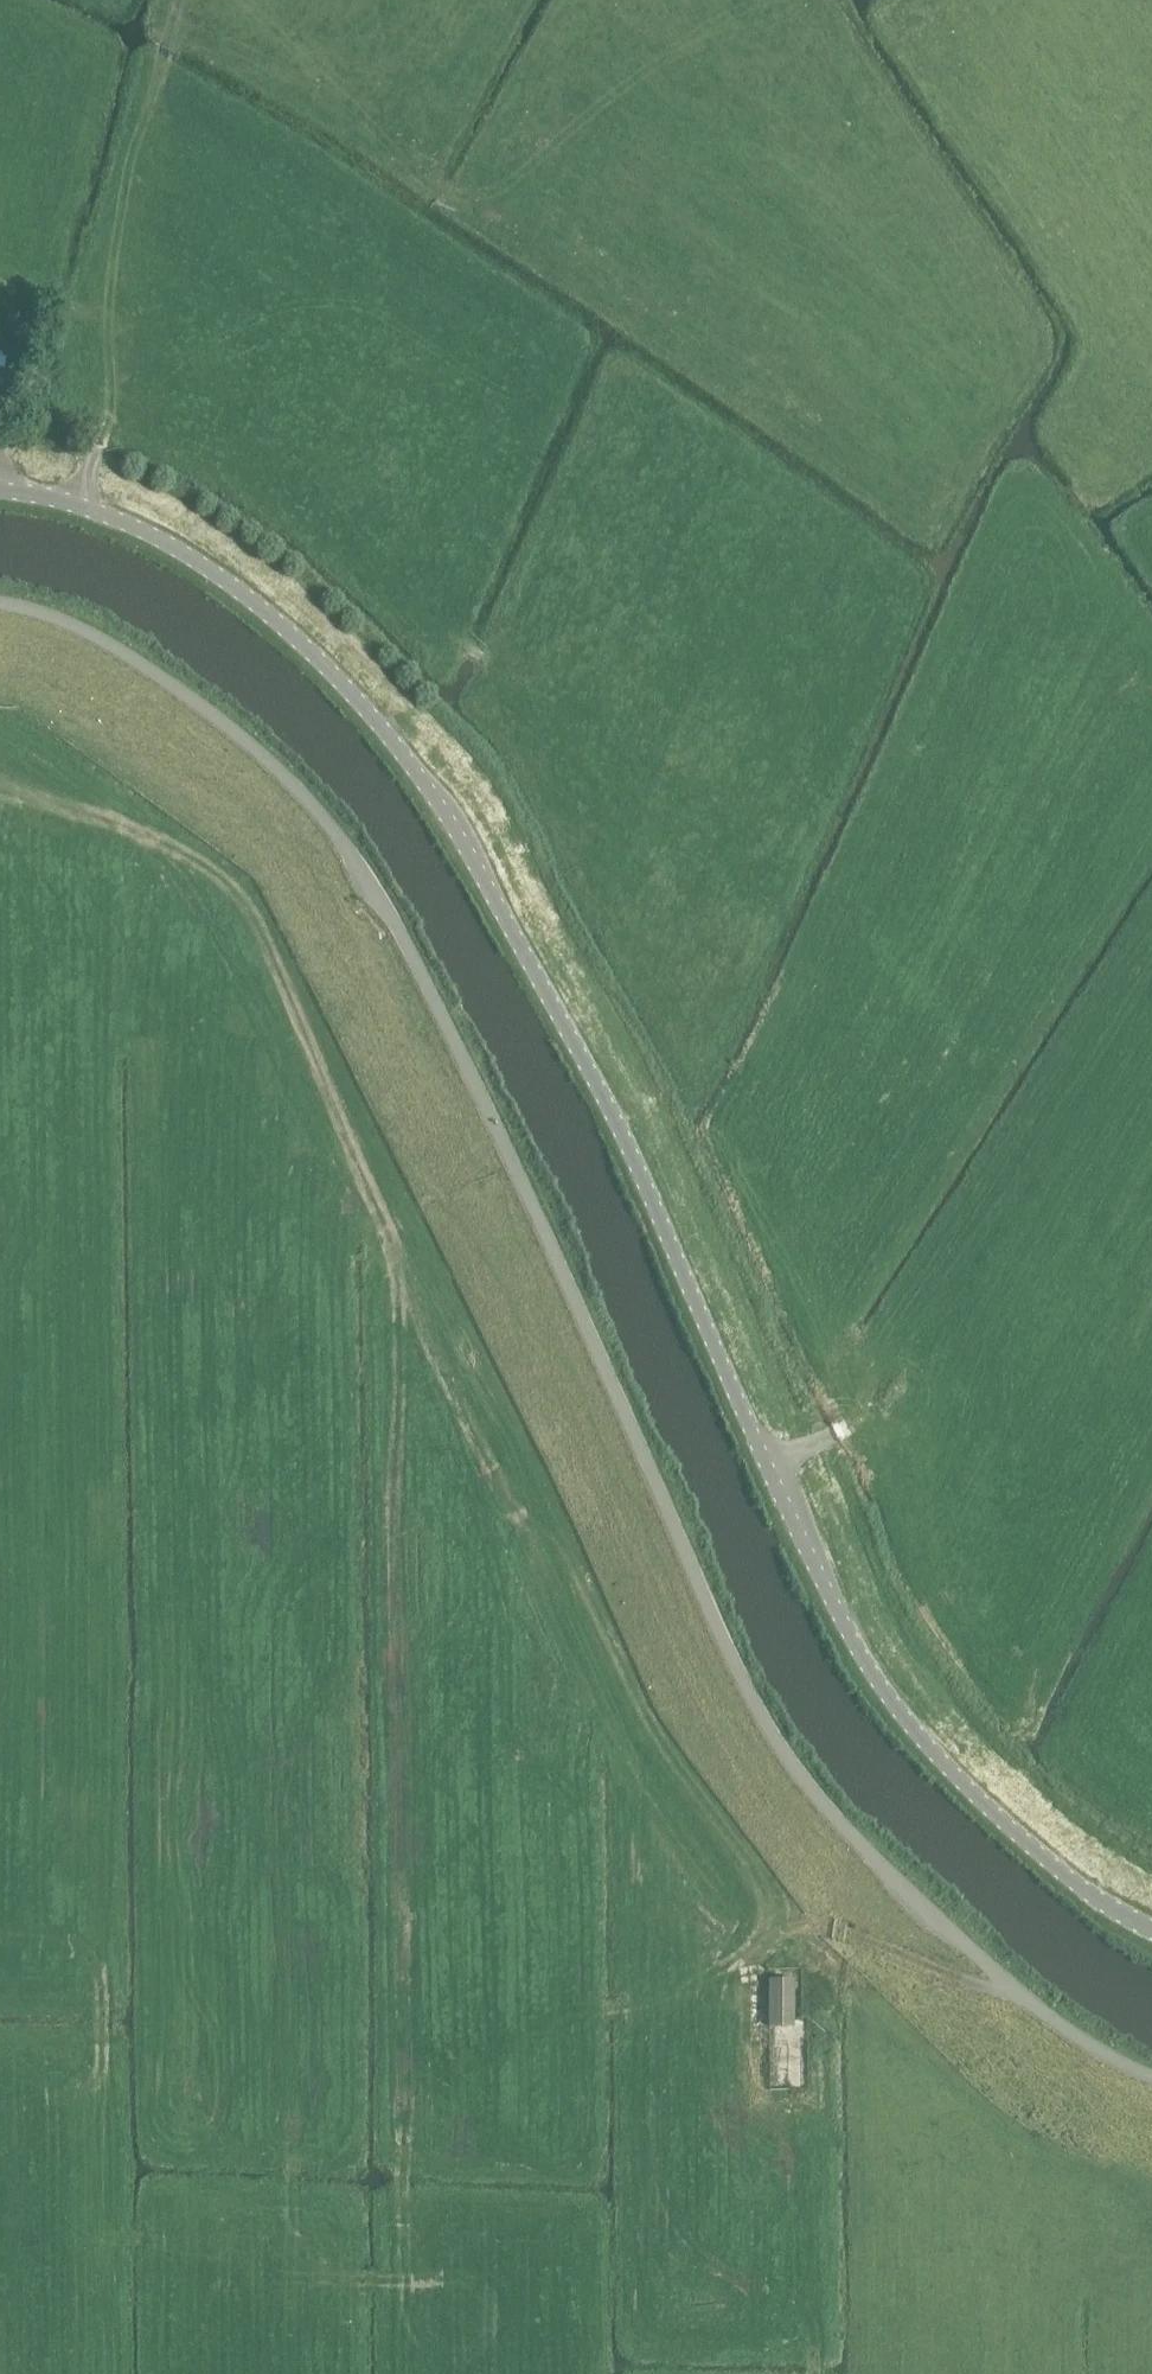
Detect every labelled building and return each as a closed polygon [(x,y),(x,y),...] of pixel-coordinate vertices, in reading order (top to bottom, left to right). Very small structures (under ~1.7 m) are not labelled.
[(770,1984),(769,2030),(793,2030),(794,1984),(770,1984)]
